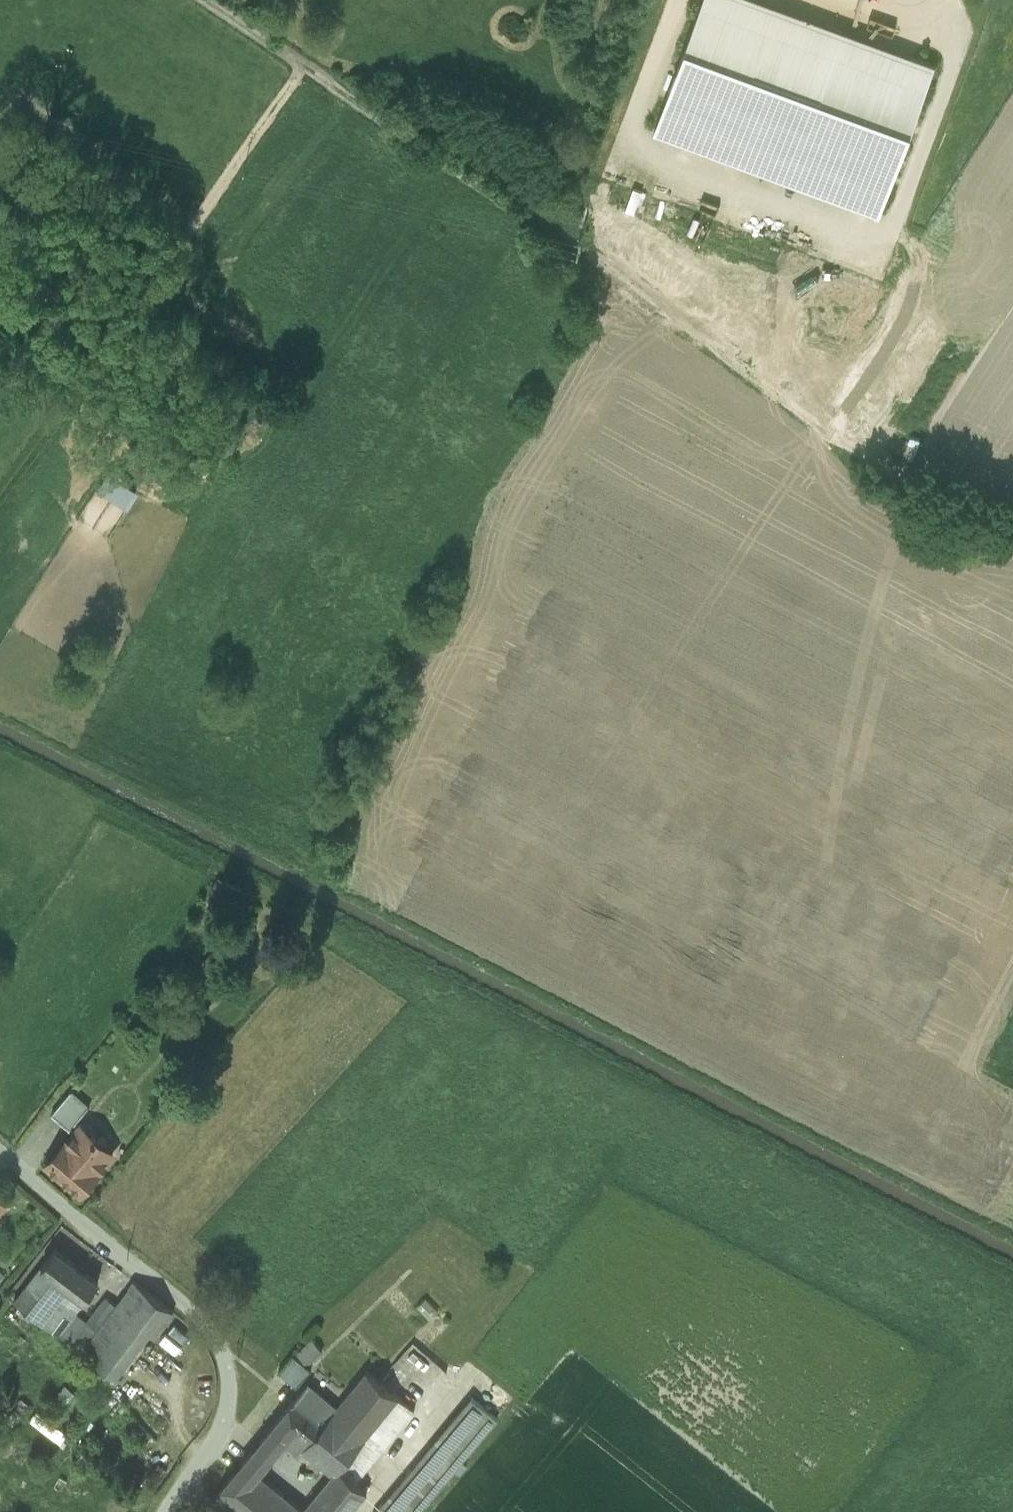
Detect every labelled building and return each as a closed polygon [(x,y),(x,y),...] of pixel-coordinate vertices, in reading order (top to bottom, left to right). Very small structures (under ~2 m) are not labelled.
[(666,98),(892,181),(936,64),(912,55),(904,77),(701,3),(666,98)] [(613,177),(604,199),(634,211),(643,189),(613,177)] [(49,1113),(67,1128),(86,1106),(67,1090),(49,1113)] [(61,1182),(80,1198),(113,1160),(80,1131),(47,1168),(53,1174),(48,1180),(56,1187),(61,1182)] [(99,1282),(55,1249),(42,1266),(73,1289),(86,1299),(99,1282)] [(73,1289),(42,1266),(16,1300),(82,1350),(94,1336),(85,1330),(89,1324),(84,1320),(80,1326),(70,1320),(77,1310),(65,1300),(73,1289)] [(103,1324),(94,1336),(82,1350),(121,1380),(174,1311),(135,1282),(116,1306),(103,1324)] [(103,1324),(116,1306),(106,1298),(92,1316),(103,1324)] [(313,1342),(296,1358),(307,1367),(323,1352),(313,1342)] [(296,1358),(293,1356),(279,1373),(296,1388),(311,1370),(307,1367),(296,1358)] [(336,1408),(304,1450),(333,1474),(337,1469),(356,1482),(415,1411),(366,1372),(336,1408)] [(308,1385),(261,1440),(276,1452),(288,1438),(304,1450),(336,1408),(308,1385)] [(471,1399),(375,1511),(420,1511),(497,1421),(471,1399)] [(300,1456),(304,1450),(288,1438),(276,1452),(281,1456),(288,1448),(300,1456)] [(276,1452),(261,1440),(252,1452),(267,1464),(276,1452)] [(252,1452),(217,1495),(238,1511),(350,1511),(367,1491),(356,1482),(337,1469),(333,1474),(304,1511),(262,1477),(269,1468),(267,1464),(252,1452)]
